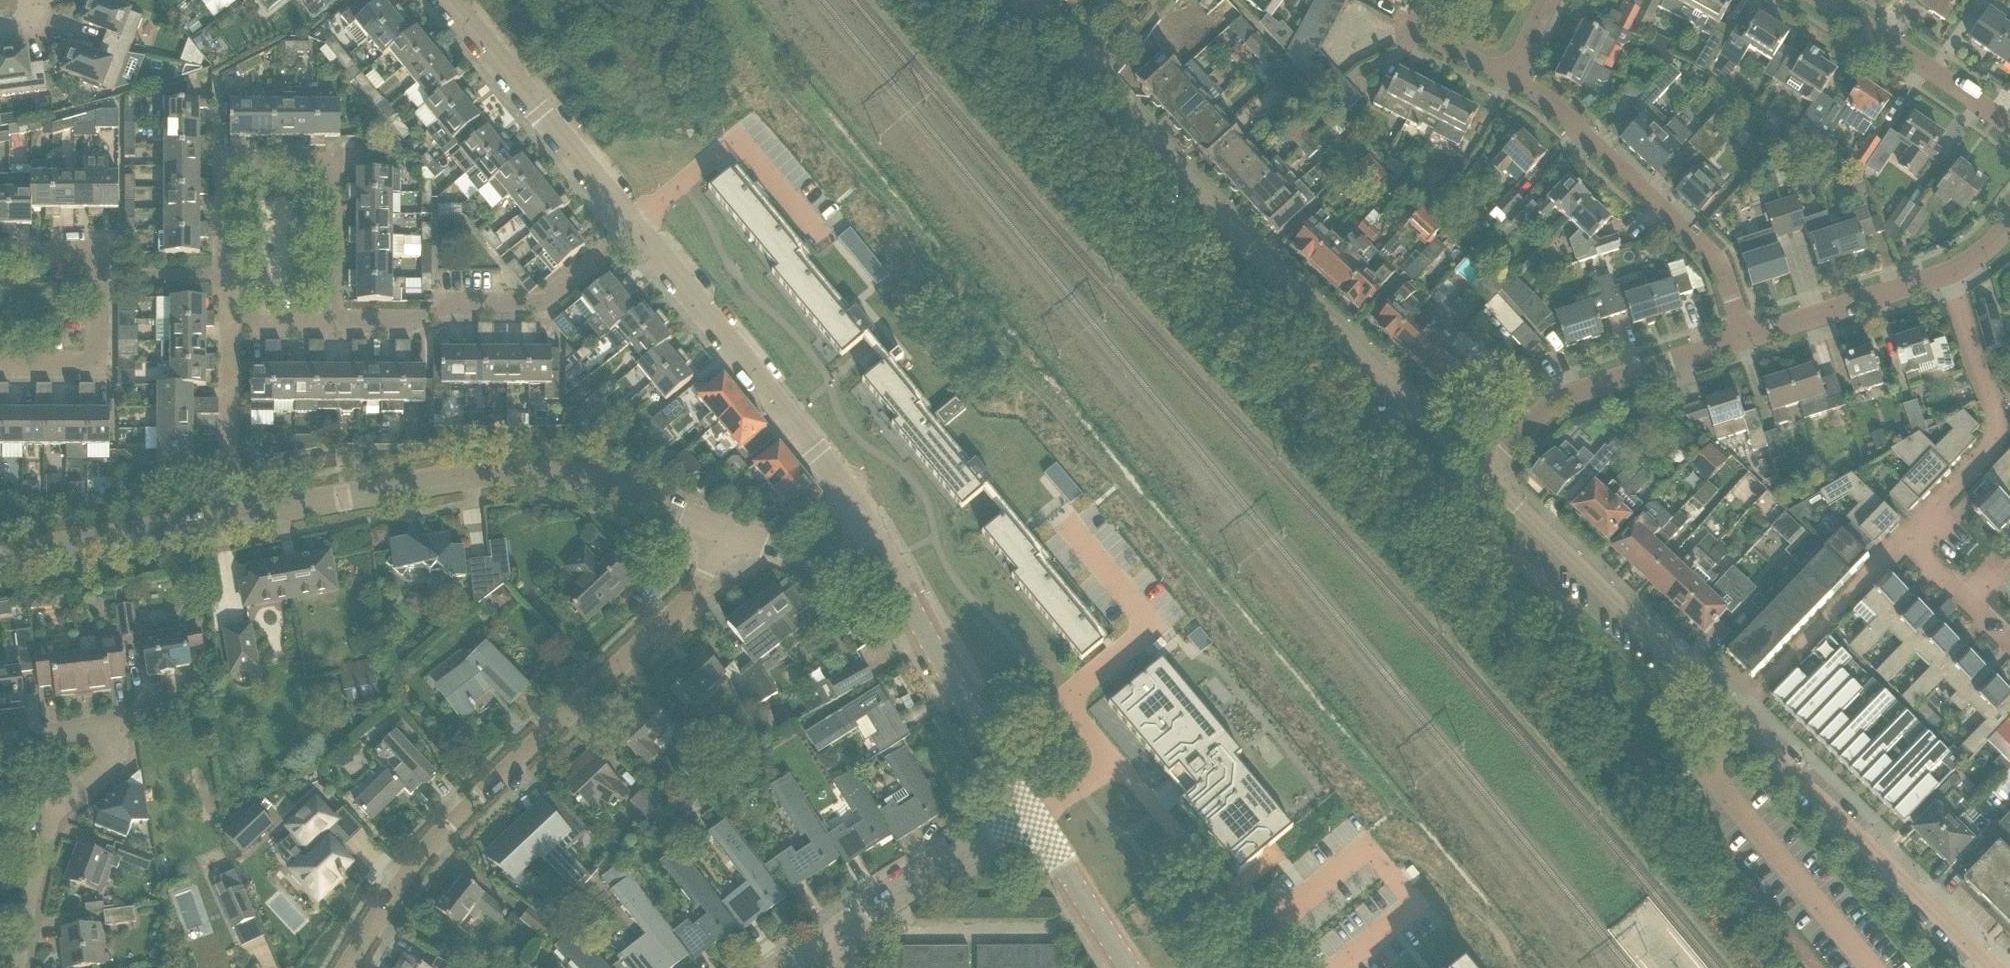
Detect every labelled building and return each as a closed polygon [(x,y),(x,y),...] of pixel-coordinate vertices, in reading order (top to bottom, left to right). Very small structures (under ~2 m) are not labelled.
[(128,54),(142,17),(126,11),(128,8),(113,2),(112,6),(97,0),(90,0),(89,2),(86,2),(83,3),(80,6),(79,9),(79,12),(81,15),(84,17),(82,22),(107,31),(102,44),(128,54)] [(268,13),(284,0),(257,0),(268,13)] [(326,9),(337,0),(319,0),(326,9)] [(354,7),(341,17),(349,26),(355,21),(369,39),(403,11),(398,5),(391,11),(382,0),(381,0),(379,2),(378,0),(362,0),(354,7)] [(1201,3),(1199,4),(1208,11),(1215,3),(1212,0),(1203,0),(1201,3)] [(1241,16),(1226,0),(1224,0),(1207,15),(1224,31),(1229,27),(1241,16)] [(1264,14),(1274,0),(1245,0),(1264,14)] [(1311,7),(1336,19),(1342,8),(1326,0),(1315,0),(1311,7)] [(1623,16),(1617,28),(1620,30),(1628,34),(1645,1),(1645,0),(1631,0),(1623,16)] [(1628,34),(1633,37),(1641,41),(1658,7),(1662,0),(1645,0),(1645,1),(1628,34)] [(1659,8),(1685,23),(1686,21),(1698,0),(1664,0),(1659,8)] [(1686,21),(1695,26),(1696,29),(1701,28),(1701,33),(1711,38),(1731,0),(1698,0),(1686,21)] [(1919,4),(1944,21),(1957,0),(1921,0),(1919,4)] [(1336,19),(1311,7),(1306,18),(1330,30),(1336,19)] [(1991,10),(1970,39),(1993,55),(2009,30),(2000,23),(2003,18),(1991,10)] [(403,11),(369,39),(383,56),(389,51),(389,50),(410,34),(409,33),(401,22),(408,17),(403,11)] [(1611,11),(1605,22),(1617,28),(1623,16),(1611,11)] [(1720,52),(1718,55),(1737,68),(1749,48),(1771,61),(1781,46),(1788,34),(1758,15),(1750,26),(1741,20),(1733,32),(1720,52)] [(1242,16),(1241,16),(1229,27),(1244,44),(1256,34),(1241,17),(1242,16)] [(1287,54),(1295,37),(1282,23),(1276,28),(1265,17),(1258,23),(1287,54)] [(1330,30),(1306,18),(1300,29),(1324,42),(1330,30)] [(1570,46),(1568,51),(1603,69),(1616,45),(1621,48),(1629,44),(1633,37),(1628,34),(1620,30),(1617,28),(1611,40),(1607,37),(1591,29),(1582,25),(1574,40),(1570,46)] [(416,28),(409,33),(410,34),(389,50),(389,51),(403,67),(437,40),(432,34),(425,40),(416,28)] [(1287,54),(1286,55),(1319,52),(1324,42),(1300,29),(1295,37),(1287,54)] [(1993,55),(2009,67),(2009,30),(1993,55)] [(203,34),(193,41),(200,51),(210,44),(203,34)] [(1256,34),(1244,44),(1258,60),(1270,49),(1256,34)] [(332,53),(340,47),(332,37),(324,44),(326,46),(332,53)] [(442,46),(437,40),(403,67),(417,84),(443,62),(435,51),(442,46)] [(297,53),(297,43),(285,43),(285,53),(297,53)] [(297,43),(297,53),(309,53),(309,43),(297,43)] [(128,54),(102,44),(98,57),(72,48),(71,52),(67,52),(64,53),(61,55),(60,58),(61,62),(62,65),(65,67),(63,71),(84,79),(83,83),(97,88),(99,85),(115,91),(128,54)] [(1667,69),(1673,58),(1672,58),(1673,56),(1649,44),(1641,61),(1664,72),(1665,72),(1667,69)] [(1718,55),(1720,52),(1707,44),(1692,67),(1706,75),(1712,65),(1718,55)] [(326,46),(320,51),(330,63),(336,58),(332,53),(326,46)] [(340,47),(332,53),(336,58),(340,63),(348,56),(340,47)] [(1783,123),(1772,141),(1778,146),(1795,161),(1800,153),(1824,114),(1833,102),(1821,94),(1835,71),(1819,61),(1822,56),(1808,47),(1802,57),(1791,51),(1791,52),(1781,67),(1780,68),(1773,79),(1784,86),(1790,75),(1807,86),(1800,96),(1812,104),(1807,111),(1794,130),(1783,123)] [(46,91),(43,63),(28,65),(26,51),(11,53),(11,50),(0,51),(0,97),(46,91)] [(199,51),(194,63),(203,66),(206,59),(199,51)] [(1603,69),(1568,51),(1554,77),(1579,90),(1578,93),(1587,99),(1597,80),(1587,74),(1593,64),(1603,70),(1603,69)] [(1319,52),(1286,55),(1308,79),(1327,61),(1319,52)] [(1191,61),(1180,71),(1165,53),(1136,80),(1152,97),(1191,61)] [(259,56),(248,61),(253,70),(264,65),(259,56)] [(355,66),(348,56),(340,63),(347,72),(355,66)] [(1279,59),(1263,74),(1271,83),(1277,77),(1288,68),(1279,59)] [(253,70),(248,61),(237,67),(242,76),(253,70)] [(1207,79),(1191,61),(1152,97),(1167,114),(1207,79)] [(1327,61),(1308,79),(1316,88),(1335,70),(1327,61)] [(443,62),(417,84),(405,94),(419,110),(424,106),(451,84),(465,74),(459,67),(452,73),(443,62)] [(185,65),(182,77),(202,70),(202,68),(185,65)] [(1725,73),(1712,65),(1706,75),(1715,85),(1722,79),(1725,73)] [(1292,94),(1301,86),(1303,84),(1288,68),(1277,77),(1292,94)] [(1343,79),(1335,70),(1316,88),(1324,97),(1343,79)] [(1406,121),(1425,84),(1399,70),(1392,84),(1385,80),(1373,104),(1406,121)] [(375,90),(368,80),(362,73),(354,80),(360,87),(367,96),(375,90)] [(1643,94),(1641,96),(1651,106),(1668,88),(1667,87),(1658,78),(1642,94),(1643,94)] [(1207,79),(1167,114),(1173,121),(1172,126),(1177,131),(1182,131),(1183,131),(1212,105),(1224,94),(1215,85),(1214,86),(1207,79)] [(1343,79),(1324,97),(1342,116),(1361,98),(1343,79)] [(1253,98),(1263,89),(1254,80),(1245,88),(1253,98)] [(208,109),(208,101),(187,101),(187,81),(163,89),(163,102),(165,102),(165,123),(199,123),(199,109),(208,109)] [(1824,114),(1800,153),(1813,161),(1841,120),(1863,136),(1872,122),(1873,123),(1889,100),(1862,82),(1846,105),(1835,98),(1833,102),(1824,114)] [(451,84),(424,106),(438,123),(472,95),(467,89),(460,95),(451,84)] [(1451,97),(1425,84),(1406,121),(1419,128),(1420,125),(1433,131),(1451,97)] [(1643,94),(1642,94),(1632,84),(1608,110),(1618,120),(1631,107),(1641,96),(1643,94)] [(309,89),(296,89),(296,137),(310,137),(310,146),(318,146),(318,102),(318,85),(313,85),(309,89)] [(1317,104),(1301,86),(1292,94),(1307,113),(1317,104)] [(275,90),(274,146),(282,146),(282,137),(296,137),(296,89),(296,94),(283,94),(279,90),(275,90)] [(265,102),(253,102),(253,137),(267,137),(267,146),(274,146),(275,90),(274,90),(274,94),(265,94),(265,102)] [(389,107),(375,90),(367,96),(381,113),(389,107)] [(230,114),(230,146),(239,146),(239,137),(253,137),(253,102),(241,102),(241,93),(230,93),(230,102),(230,114)] [(125,97),(125,110),(134,109),(135,94),(125,97)] [(477,101),(472,95),(438,123),(448,135),(439,143),(438,146),(445,154),(463,140),(459,135),(479,118),(470,107),(477,101)] [(1632,129),(1621,140),(1639,157),(1662,132),(1670,124),(1651,106),(1641,96),(1631,107),(1642,118),(1638,123),(1632,129)] [(1451,97),(1433,131),(1432,134),(1458,148),(1477,110),(1451,97)] [(222,102),(222,114),(230,114),(230,102),(222,102)] [(318,102),(318,146),(325,146),(325,137),(340,137),(340,102),(318,102)] [(1227,122),(1212,105),(1183,131),(1198,149),(1227,122)] [(403,124),(389,107),(381,113),(395,130),(403,124)] [(96,122),(95,122),(95,128),(96,128),(118,128),(118,110),(100,110),(96,111),(96,122)] [(96,111),(72,118),(74,125),(74,128),(95,122),(96,122),(96,111)] [(1706,124),(1688,143),(1698,152),(1716,134),(1723,126),(1726,123),(1716,113),(1706,124)] [(1914,116),(1899,137),(1902,139),(1912,146),(1899,166),(1914,176),(1927,158),(1932,161),(1939,150),(1934,147),(1942,136),(1914,116)] [(52,117),(28,122),(30,133),(43,131),(44,135),(52,135),(52,124),(52,117)] [(74,125),(72,118),(52,124),(52,135),(74,128),(74,125)] [(1662,132),(1639,157),(1656,173),(1679,149),(1680,148),(1678,147),(1689,135),(1673,120),(1670,124),(1662,132)] [(30,133),(28,122),(17,124),(19,135),(30,133)] [(1243,139),(1227,122),(1198,149),(1214,166),(1243,139)] [(165,123),(165,145),(208,145),(208,137),(199,137),(199,123),(165,123)] [(411,133),(403,124),(395,130),(403,140),(411,133)] [(487,128),(460,150),(451,157),(465,174),(508,139),(503,133),(496,139),(487,128)] [(1300,149),(1310,141),(1301,131),(1292,140),(1300,149)] [(1889,131),(1880,144),(1893,153),(1902,139),(1899,137),(1889,131)] [(135,132),(125,132),(125,145),(135,145),(135,132)] [(1521,133),(1502,153),(1503,154),(1491,166),(1500,175),(1512,163),(1526,175),(1545,155),(1521,133)] [(1716,134),(1698,152),(1707,161),(1725,142),(1723,141),(1716,134)] [(1870,136),(1858,155),(1849,169),(1859,176),(1880,143),(1870,136)] [(508,139),(465,174),(470,180),(469,181),(478,192),(488,184),(488,185),(495,179),(494,179),(515,162),(506,151),(513,145),(508,139)] [(1243,139),(1214,166),(1229,183),(1258,156),(1243,139)] [(1310,141),(1300,149),(1309,159),(1318,150),(1310,141)] [(125,145),(125,157),(135,157),(135,145),(125,145)] [(208,145),(165,145),(165,166),(199,166),(199,152),(208,152),(208,145)] [(427,169),(435,162),(427,153),(419,160),(427,169)] [(521,156),(515,162),(494,179),(495,179),(488,185),(502,201),(508,196),(542,168),(537,162),(530,168),(521,156)] [(1267,166),(1258,156),(1229,183),(1245,200),(1283,165),(1276,157),(1267,166)] [(1387,176),(1368,156),(1355,168),(1373,189),(1387,176)] [(74,173),(74,208),(88,208),(89,218),(96,218),(96,157),(82,157),(81,173),(74,173)] [(118,173),(108,173),(108,157),(96,157),(96,218),(104,218),(104,208),(119,208),(118,173)] [(1387,157),(1384,163),(1399,180),(1406,167),(1387,157)] [(1452,186),(1468,166),(1457,157),(1441,177),(1452,186)] [(53,218),(53,158),(50,158),(46,162),(30,162),(30,175),(30,190),(31,190),(31,199),(32,199),(32,208),(45,208),(45,218),(53,218)] [(53,158),(53,218),(61,218),(60,208),(74,208),(74,173),(65,173),(65,158),(53,158)] [(435,162),(427,169),(435,179),(443,172),(435,162)] [(1704,164),(1696,172),(1677,192),(1698,213),(1718,193),(1725,184),(1704,164)] [(1950,199),(1963,210),(1984,184),(1959,164),(1947,180),(1946,179),(1943,183),(1944,184),(1935,194),(1947,204),(1950,199)] [(1283,165),(1245,200),(1260,217),(1289,190),(1280,180),(1290,172),(1283,165)] [(1339,173),(1332,165),(1322,173),(1330,182),(1339,173)] [(199,166),(165,166),(165,188),(208,188),(208,180),(199,180),(199,166)] [(542,168),(508,196),(522,212),(549,191),(540,180),(547,174),(542,168)] [(348,193),(392,193),(400,193),(400,170),(357,170),(357,185),(348,185),(348,193)] [(730,171),(709,188),(777,269),(772,273),(842,356),(863,339),(795,258),(799,254),(730,171)] [(9,175),(0,175),(0,225),(1,225),(2,234),(9,234),(9,175)] [(30,190),(30,175),(9,175),(9,234),(17,234),(17,224),(32,224),(32,208),(32,199),(31,199),(31,190),(30,190)] [(1857,198),(1868,193),(1861,175),(1849,180),(1857,198)] [(125,176),(125,188),(135,188),(135,176),(125,176)] [(1506,220),(1505,221),(1517,232),(1534,212),(1542,220),(1554,207),(1567,220),(1588,198),(1589,197),(1568,177),(1543,204),(1540,201),(1535,206),(1527,198),(1523,202),(1506,220)] [(432,180),(424,180),(421,180),(421,193),(432,193),(432,180)] [(1261,217),(1260,222),(1265,228),(1269,227),(1276,234),(1305,208),(1314,200),(1298,182),(1289,190),(1260,217),(1261,217)] [(125,188),(125,200),(135,200),(135,188),(125,188)] [(208,188),(165,188),(165,209),(199,210),(199,196),(208,196),(208,188)] [(549,191),(522,212),(536,229),(556,213),(557,213),(570,202),(565,195),(558,201),(549,191)] [(1511,191),(1495,210),(1506,220),(1523,202),(1511,191)] [(392,193),(348,193),(348,200),(357,200),(357,214),(392,214),(392,193)] [(421,193),(421,205),(421,214),(432,214),(432,205),(432,193),(421,193)] [(1588,198),(1567,220),(1579,231),(1569,241),(1575,261),(1577,260),(1578,263),(1596,257),(1596,256),(1621,248),(1617,235),(1599,241),(1594,236),(1610,219),(1588,198)] [(1781,203),(1790,233),(1803,229),(1794,199),(1781,203)] [(1900,226),(1914,207),(1903,200),(1889,219),(1900,226)] [(1790,233),(1781,203),(1766,208),(1775,238),(1790,233)] [(450,215),(450,205),(438,205),(438,215),(450,215)] [(450,205),(450,215),(462,215),(462,205),(450,205)] [(1914,207),(1900,226),(1912,235),(1926,216),(1914,207)] [(199,210),(165,209),(165,231),(208,231),(208,224),(199,224),(199,210)] [(1421,209),(1409,222),(1429,241),(1441,228),(1421,209)] [(1873,236),(1864,209),(1852,213),(1853,216),(1837,221),(1835,213),(1827,216),(1832,230),(1843,264),(1854,260),(1853,254),(1865,250),(1861,239),(1873,236)] [(1329,240),(1328,239),(1318,230),(1329,218),(1321,211),(1299,234),(1301,236),(1293,246),(1297,250),(1295,252),(1307,263),(1309,261),(1329,240)] [(536,229),(529,234),(538,245),(531,251),(536,257),(537,256),(544,251),(577,224),(573,218),(565,223),(557,213),(556,213),(536,229)] [(392,214),(357,214),(357,228),(348,228),(348,236),(392,236),(392,214)] [(1370,214),(1363,221),(1357,228),(1364,235),(1371,228),(1377,221),(1370,214)] [(1827,214),(1803,221),(1808,238),(1812,250),(1811,251),(1812,254),(1813,254),(1817,266),(1829,262),(1830,267),(1831,268),(1832,268),(1835,267),(1836,267),(1836,266),(1843,264),(1832,230),(1827,216),(1827,214)] [(125,230),(125,231),(135,231),(135,219),(125,219),(125,230)] [(421,236),(432,236),(432,224),(421,224),(421,236)] [(577,224),(544,251),(537,256),(552,274),(585,247),(575,235),(582,230),(577,224)] [(487,242),(495,235),(487,226),(479,232),(487,242)] [(1378,234),(1371,228),(1364,235),(1371,242),(1378,234)] [(850,229),(838,239),(877,285),(889,275),(850,229)] [(125,231),(125,243),(135,243),(135,231),(125,231)] [(208,231),(165,231),(158,231),(158,253),(164,253),(164,254),(199,254),(199,239),(208,239),(208,231)] [(495,235),(487,242),(494,251),(502,245),(495,235)] [(1329,240),(1309,261),(1327,277),(1338,265),(1335,263),(1346,251),(1348,252),(1358,242),(1350,235),(1340,245),(1331,237),(1328,239),(1329,240)] [(392,257),(392,236),(348,236),(348,244),(357,243),(357,257),(392,257)] [(421,236),(421,248),(421,258),(432,258),(432,236),(421,236)] [(1490,238),(1471,258),(1481,267),(1500,247),(1490,238)] [(1338,265),(1327,277),(1342,292),(1364,268),(1373,259),(1378,254),(1361,239),(1358,242),(1348,252),(1346,251),(1335,263),(1338,265)] [(1782,260),(1779,248),(1742,260),(1746,271),(1745,272),(1746,275),(1747,275),(1751,287),(1787,275),(1783,263),(1784,263),(1783,259),(1782,260)] [(1364,268),(1342,292),(1340,294),(1353,305),(1354,303),(1359,307),(1368,298),(1370,300),(1389,276),(1395,271),(1390,266),(1390,263),(1387,257),(1382,252),(1381,253),(1380,252),(1364,268)] [(1419,254),(1402,272),(1412,282),(1429,264),(1419,254)] [(392,257),(357,257),(357,271),(348,271),(348,279),(392,279),(392,257)] [(432,279),(432,258),(421,258),(421,279),(432,279)] [(514,276),(522,269),(514,260),(506,266),(514,276)] [(530,278),(522,269),(514,276),(522,285),(530,278)] [(1644,278),(1657,317),(1681,309),(1677,298),(1678,297),(1692,292),(1687,276),(1672,281),(1668,270),(1644,278)] [(1501,291),(1499,289),(1485,274),(1471,286),(1488,304),(1497,295),(1501,291)] [(1499,289),(1501,291),(1518,310),(1534,293),(1515,275),(1499,289)] [(1644,278),(1614,287),(1610,275),(1596,279),(1600,292),(1609,317),(1628,311),(1628,313),(1629,313),(1633,324),(1646,320),(1648,325),(1658,322),(1657,317),(1644,278)] [(596,315),(630,287),(625,282),(618,287),(608,276),(582,298),(596,315)] [(405,279),(392,279),(348,279),(348,287),(357,287),(357,302),(392,302),(392,290),(405,289),(405,279)] [(432,279),(421,279),(421,291),(432,291),(432,279)] [(1415,293),(1407,285),(1382,312),(1385,314),(1376,323),(1381,327),(1379,329),(1391,340),(1393,338),(1415,314),(1422,307),(1411,297),(1415,293)] [(635,293),(630,287),(596,315),(610,333),(637,310),(636,310),(627,299),(635,293)] [(1600,292),(1588,295),(1591,304),(1556,315),(1555,315),(1556,319),(1558,324),(1565,346),(1566,346),(1566,348),(1576,344),(1576,342),(1591,338),(1591,340),(1601,336),(1600,335),(1601,334),(1598,323),(1599,322),(1598,321),(1609,317),(1600,292)] [(1534,293),(1518,310),(1523,315),(1535,329),(1541,335),(1550,327),(1558,324),(1556,319),(1552,314),(1534,293)] [(1497,295),(1488,304),(1484,308),(1511,337),(1524,324),(1497,295)] [(118,298),(118,328),(127,328),(127,313),(135,312),(138,312),(138,298),(118,298)] [(171,298),(171,318),(171,320),(214,320),(214,312),(205,312),(205,298),(171,298)] [(642,305),(636,310),(637,310),(610,333),(618,342),(613,346),(619,353),(630,344),(664,316),(659,310),(652,316),(642,305)] [(1977,312),(1988,350),(2008,345),(1997,306),(1977,312)] [(1415,314),(1393,338),(1425,369),(1458,334),(1449,325),(1451,323),(1437,311),(1425,323),(1415,314)] [(118,328),(118,341),(138,341),(138,327),(135,327),(135,312),(127,313),(127,328),(118,328)] [(562,314),(552,322),(567,339),(577,331),(562,314)] [(630,344),(643,361),(664,344),(665,345),(671,339),(661,328),(669,322),(664,316),(630,344)] [(171,320),(171,342),(205,342),(205,328),(214,328),(214,320),(171,320)] [(478,324),(478,332),(493,332),(493,324),(478,324)] [(521,332),(536,332),(536,324),(521,324),(521,332)] [(478,350),(464,350),(464,384),(485,384),(486,341),(492,341),(492,342),(493,342),(493,332),(478,332),(478,350)] [(507,350),(507,384),(529,384),(529,341),(535,341),(535,342),(536,342),(536,332),(521,332),(521,350),(507,350)] [(1460,332),(1458,334),(1425,369),(1424,371),(1435,382),(1437,380),(1442,384),(1450,375),(1453,377),(1465,364),(1466,364),(1473,356),(1478,356),(1481,352),(1481,347),(1477,343),(1471,343),(1460,332)] [(1935,345),(1929,347),(1924,332),(1896,341),(1911,388),(1923,384),(1917,366),(1930,362),(1932,367),(1944,372),(1954,368),(1945,340),(1935,343),(1935,345)] [(441,340),(441,381),(433,381),(433,384),(464,384),(464,350),(450,349),(450,340),(441,340)] [(118,341),(118,371),(126,371),(126,356),(135,356),(138,356),(138,341),(118,341)] [(486,341),(485,384),(507,384),(507,350),(493,350),(493,342),(492,342),(492,341),(486,341)] [(529,341),(529,384),(544,384),(544,400),(559,400),(559,373),(551,373),(551,350),(536,350),(536,342),(535,342),(535,341),(529,341)] [(205,342),(171,342),(162,342),(162,363),(171,363),(214,363),(214,356),(205,356),(205,342)] [(266,350),(281,350),(281,342),(266,342),(266,350)] [(309,350),(324,350),(324,342),(309,342),(309,350)] [(352,342),(352,350),(367,350),(367,342),(352,342)] [(395,350),(411,350),(411,342),(395,342),(395,350)] [(664,344),(643,361),(637,366),(651,383),(685,355),(680,349),(673,355),(665,345),(664,344)] [(576,353),(582,362),(592,354),(585,346),(576,353)] [(1884,384),(1880,371),(1873,348),(1844,357),(1852,381),(1852,380),(1856,392),(1884,384)] [(251,367),(251,402),(251,412),(274,412),(274,359),(280,359),(281,359),(281,350),(266,350),(266,359),(267,359),(267,368),(251,367)] [(295,367),(295,402),(295,412),(317,412),(317,410),(317,402),(317,359),(323,359),(323,360),(324,360),(324,350),(309,350),(309,359),(310,359),(310,363),(310,367),(295,367)] [(353,368),(338,368),(338,410),(340,410),(343,412),(351,412),(353,410),(359,410),(360,402),(360,359),(366,359),(366,360),(367,360),(367,350),(352,350),(352,360),(353,360),(353,368)] [(381,368),(381,402),(381,412),(402,412),(403,402),(403,359),(409,359),(409,360),(411,360),(411,350),(395,350),(395,360),(397,360),(397,368),(381,368)] [(897,351),(889,359),(890,360),(894,365),(903,358),(897,351)] [(582,362),(576,353),(566,361),(573,369),(582,362)] [(690,361),(685,355),(651,383),(666,400),(692,378),(683,367),(690,361)] [(126,371),(118,371),(118,385),(135,385),(135,365),(135,356),(126,356),(126,371)] [(280,367),(280,359),(274,359),(274,412),(295,412),(295,402),(295,367),(280,367)] [(317,359),(317,402),(317,410),(338,410),(338,368),(323,368),(323,360),(323,359),(317,359)] [(360,359),(360,402),(381,402),(381,368),(366,368),(366,360),(366,359),(360,359)] [(409,368),(409,360),(409,359),(403,359),(403,402),(425,402),(425,416),(433,416),(433,384),(433,381),(425,381),(425,368),(409,368)] [(171,363),(171,384),(171,385),(192,385),(192,386),(205,386),(205,371),(214,371),(214,363),(171,363)] [(883,363),(862,381),(896,421),(892,425),(962,508),(983,491),(915,410),(919,406),(883,363)] [(1817,366),(1791,374),(1800,403),(1804,417),(1805,420),(1847,406),(1843,396),(1827,400),(1826,395),(1827,395),(1822,380),(1817,366)] [(1800,403),(1791,374),(1764,382),(1769,396),(1765,397),(1767,403),(1771,402),(1774,412),(1775,411),(1779,425),(1791,421),(1786,408),(1800,403)] [(710,430),(745,402),(724,376),(698,397),(711,413),(702,420),(710,430)] [(613,379),(603,387),(610,395),(619,387),(613,379)] [(9,393),(9,384),(0,384),(0,393),(9,393)] [(37,384),(37,393),(52,393),(52,384),(37,384)] [(80,384),(80,393),(95,393),(95,384),(80,384)] [(171,385),(171,384),(158,385),(158,407),(201,407),(201,413),(200,413),(200,415),(210,415),(210,399),(200,399),(200,401),(192,401),(192,386),(192,385),(171,385)] [(603,387),(594,394),(599,401),(600,403),(610,395),(603,387)] [(1754,451),(1768,447),(1757,410),(1745,414),(1738,391),(1706,401),(1719,440),(1747,431),(1754,451)] [(1,445),(1,402),(7,402),(9,402),(9,393),(0,393),(0,445),(1,445)] [(23,410),(23,445),(44,445),(44,402),(50,402),(52,402),(52,393),(37,393),(36,402),(38,402),(38,410),(23,410)] [(81,410),(66,410),(66,445),(87,445),(87,402),(93,402),(95,402),(95,393),(80,393),(79,402),(81,402),(81,410)] [(956,398),(934,416),(944,428),(966,410),(956,398)] [(218,399),(210,399),(210,415),(218,415),(218,399)] [(677,399),(652,419),(662,432),(687,411),(677,399)] [(1644,400),(1640,413),(1652,417),(1656,405),(1644,400)] [(1918,401),(1904,405),(1913,435),(1927,430),(1924,421),(1918,401)] [(7,410),(7,402),(1,402),(1,445),(23,445),(23,410),(7,410)] [(44,402),(44,445),(66,445),(66,410),(50,410),(50,402),(44,402)] [(93,410),(93,402),(87,402),(87,445),(110,445),(110,410),(93,410)] [(745,402),(710,430),(717,438),(721,434),(723,437),(727,433),(740,449),(742,447),(751,458),(775,438),(745,402)] [(201,407),(158,407),(158,429),(192,429),(192,413),(200,413),(201,413),(201,407)] [(1683,413),(1682,413),(1693,425),(1706,420),(1701,407),(1700,407),(1683,413)] [(644,426),(652,419),(644,410),(636,416),(644,426)] [(1950,468),(1977,441),(1972,436),(1980,427),(1964,412),(1946,423),(1955,431),(1937,449),(1920,433),(1892,450),(1914,471),(1891,494),(1909,512),(1920,501),(1920,502),(1951,470),(1950,468)] [(527,414),(517,414),(517,423),(527,423),(527,414)] [(563,414),(563,426),(575,426),(575,414),(563,414)] [(433,416),(433,426),(446,426),(446,416),(433,416)] [(486,416),(486,426),(500,426),(500,416),(486,416)] [(192,444),(192,429),(158,429),(158,450),(201,450),(201,457),(200,457),(200,458),(210,458),(210,443),(200,443),(200,444),(192,444)] [(1786,457),(1778,430),(1765,434),(1773,461),(1786,457)] [(1876,449),(1888,445),(1883,430),(1871,434),(1876,449)] [(1594,458),(1585,449),(1580,454),(1567,442),(1536,475),(1559,496),(1579,475),(1590,485),(1625,447),(1617,439),(1609,448),(1606,445),(1594,458)] [(218,443),(210,443),(210,458),(218,458),(218,443)] [(761,503),(774,492),(801,471),(779,444),(753,466),(768,484),(754,495),(761,503)] [(1700,458),(1702,460),(1695,468),(1709,481),(1728,461),(1712,446),(1700,458)] [(201,450),(158,450),(158,473),(192,473),(192,457),(200,457),(201,457),(201,450)] [(673,461),(673,462),(688,479),(696,473),(701,468),(686,451),(673,461)] [(1974,510),(1999,534),(2009,522),(2009,452),(1984,478),(1995,488),(1974,510)] [(1604,492),(1596,485),(1575,508),(1593,524),(1630,484),(1644,470),(1645,468),(1635,459),(1604,492)] [(1056,464),(1044,474),(1067,502),(1070,505),(1082,494),(1056,464)] [(696,473),(688,479),(693,485),(705,499),(729,478),(724,471),(723,470),(720,467),(719,466),(711,473),(696,473)] [(1630,484),(1593,524),(1610,541),(1632,518),(1644,504),(1635,496),(1652,478),(1650,476),(1644,470),(1630,484)] [(801,471),(774,492),(780,499),(795,517),(781,528),(795,533),(817,516),(809,506),(821,496),(804,474),(801,471)] [(1853,474),(1821,492),(1830,507),(1850,495),(1860,505),(1848,518),(1853,523),(1844,532),(1865,552),(1874,543),(1877,546),(1890,532),(1891,534),(1899,525),(1898,524),(1901,521),(1853,474)] [(46,475),(46,493),(61,493),(61,482),(61,475),(46,475)] [(1788,475),(1777,479),(1784,501),(1796,496),(1788,475)] [(1784,501),(1777,479),(1762,484),(1763,486),(1779,502),(1784,501)] [(26,481),(26,495),(40,495),(40,482),(26,481)] [(83,484),(70,485),(70,494),(83,494),(83,484)] [(759,503),(746,514),(759,519),(763,508),(759,503)] [(1799,506),(1790,511),(1804,526),(1810,520),(1805,515),(1806,513),(1799,506)] [(1669,523),(1631,564),(1649,581),(1671,558),(1661,549),(1678,531),(1679,532),(1690,520),(1682,513),(1680,511),(1673,519),(1669,523)] [(1786,513),(1772,528),(1788,542),(1802,528),(1786,513)] [(1636,525),(1614,548),(1631,564),(1669,523),(1663,517),(1657,518),(1655,520),(1648,514),(1637,525),(1636,525)] [(1003,515),(982,533),(1016,573),(1012,577),(1081,660),(1102,643),(1034,562),(1039,558),(1003,515)] [(393,555),(386,563),(402,576),(408,568),(408,569),(422,567),(423,568),(430,574),(432,572),(443,571),(451,578),(466,576),(465,561),(463,544),(449,546),(448,535),(434,536),(425,530),(419,538),(413,545),(406,539),(391,541),(393,555)] [(1828,551),(1729,654),(1753,678),(1852,575),(1870,556),(1865,552),(1844,532),(1829,548),(1828,549),(1826,550),(1828,551)] [(1821,546),(1805,532),(1786,552),(1802,566),(1821,546)] [(1671,558),(1649,581),(1668,598),(1720,543),(1710,534),(1696,548),(1679,566),(1671,558)] [(505,540),(489,542),(491,558),(489,559),(490,566),(506,583),(510,580),(505,540)] [(1720,543),(1668,598),(1685,614),(1706,591),(1718,578),(1710,571),(1715,566),(1730,550),(1721,542),(1720,543)] [(575,582),(562,595),(586,621),(599,608),(597,606),(606,597),(609,600),(610,602),(625,588),(635,579),(609,551),(598,560),(596,563),(584,550),(571,563),(582,575),(575,582)] [(336,590),(335,584),(330,553),(289,560),(294,597),(336,590)] [(475,607),(506,583),(490,566),(489,559),(469,561),(475,607)] [(294,597),(289,560),(249,567),(251,581),(240,583),(244,606),(294,597)] [(1878,618),(1870,627),(1851,647),(1862,658),(1890,629),(1889,629),(1917,600),(1890,574),(1863,603),(1878,618)] [(1706,591),(1685,614),(1706,633),(1727,611),(1732,615),(1742,604),(1728,591),(1735,584),(1725,575),(1709,594),(1706,591)] [(502,587),(491,596),(500,608),(512,599),(502,587)] [(773,588),(750,606),(779,644),(802,626),(795,617),(808,607),(793,588),(780,598),(773,588)] [(42,594),(30,596),(32,608),(43,606),(42,594)] [(1905,644),(1877,673),(1888,683),(1917,653),(1917,652),(1943,625),(1917,600),(1889,629),(1890,629),(1905,644)] [(124,607),(116,608),(121,637),(137,635),(132,605),(124,607)] [(750,606),(727,624),(744,645),(741,648),(751,662),(753,665),(760,660),(780,645),(779,644),(750,606)] [(231,669),(257,665),(250,625),(224,630),(231,669)] [(1917,652),(1917,653),(1932,668),(1903,698),(1914,709),(1944,678),(1943,678),(1969,651),(1943,625),(1917,652)] [(1199,628),(1187,638),(1200,654),(1211,644),(1212,643),(1199,628)] [(0,671),(0,711),(25,707),(21,673),(37,671),(34,648),(31,629),(16,631),(18,653),(19,653),(19,658),(11,659),(12,670),(0,671)] [(184,633),(184,632),(142,638),(148,676),(176,672),(175,668),(190,665),(187,648),(202,646),(200,630),(184,633)] [(126,677),(121,637),(95,641),(97,654),(79,656),(83,694),(111,690),(110,679),(126,677)] [(1773,696),(1772,696),(1796,719),(1842,670),(1853,660),(1829,637),(1813,654),(1824,665),(1809,680),(1797,670),(1773,695),(1773,696)] [(34,648),(37,671),(38,687),(54,686),(56,697),(83,694),(79,656),(61,658),(59,645),(34,648)] [(510,702),(526,687),(486,646),(470,662),(471,663),(444,684),(454,697),(449,701),(462,717),(473,708),(475,710),(477,708),(470,700),(492,684),(510,702)] [(700,649),(671,676),(680,686),(673,693),(687,707),(682,712),(689,719),(701,708),(694,701),(722,674),(723,673),(722,672),(700,649)] [(1995,676),(1969,651),(1943,678),(1944,678),(1958,693),(1950,700),(1962,711),(1969,704),(1969,703),(1995,676)] [(340,665),(347,700),(376,695),(369,659),(340,665)] [(751,662),(739,672),(741,677),(743,676),(756,705),(776,694),(761,667),(764,665),(760,660),(753,665),(751,662)] [(1161,660),(1109,704),(1186,796),(1180,801),(1182,803),(1239,872),(1292,828),(1234,759),(1240,754),(1161,660)] [(1853,660),(1842,670),(1847,674),(1857,664),(1853,660)] [(862,662),(826,682),(835,700),(864,684),(872,679),(863,662),(862,662)] [(1847,674),(1842,670),(1796,719),(1817,740),(1842,714),(1842,715),(1861,696),(1860,695),(1864,691),(1863,690),(1847,674)] [(741,677),(730,681),(740,704),(750,700),(754,707),(756,705),(743,676),(741,677)] [(1969,704),(1988,721),(1964,746),(1975,756),(1988,743),(2009,720),(2009,690),(1995,676),(1969,703),(1969,704)] [(1842,714),(1817,740),(1839,761),(1864,735),(1864,736),(1883,717),(1882,716),(1896,702),(1873,680),(1863,690),(1864,691),(1860,695),(1861,696),(1871,705),(1852,724),(1842,715),(1842,714)] [(896,714),(879,687),(805,733),(818,753),(857,728),(865,742),(872,738),(881,753),(904,739),(890,717),(896,714)] [(816,691),(809,697),(818,709),(826,704),(816,691)] [(635,716),(616,734),(637,756),(638,754),(648,765),(661,753),(651,742),(671,724),(647,699),(632,713),(635,716)] [(1864,735),(1839,761),(1861,782),(1886,756),(1886,757),(1905,738),(1904,737),(1918,722),(1896,702),(1882,716),(1883,717),(1892,726),(1874,745),(1864,736),(1864,735)] [(1935,714),(1928,721),(1935,729),(1943,721),(1935,714)] [(1988,743),(2009,764),(2009,720),(1988,743)] [(1886,756),(1861,782),(1883,803),(1940,743),(1918,722),(1904,737),(1905,738),(1914,747),(1896,766),(1886,757),(1886,756)] [(690,723),(682,731),(698,747),(706,739),(690,723)] [(387,772),(355,803),(372,820),(404,789),(410,795),(422,784),(423,785),(425,783),(428,785),(434,778),(432,776),(435,773),(395,731),(382,743),(403,765),(391,776),(387,772)] [(1949,752),(1940,743),(1883,803),(1904,823),(1940,786),(1929,775),(1943,761),(1954,772),(1966,759),(1958,751),(1954,747),(1949,752)] [(1964,746),(1958,751),(1966,759),(1969,762),(1975,756),(1964,746)] [(891,797),(894,802),(879,812),(894,836),(914,823),(917,829),(944,812),(904,748),(885,760),(903,789),(891,797)] [(574,775),(564,785),(577,799),(576,800),(579,802),(580,801),(586,808),(589,811),(599,800),(608,806),(610,805),(613,807),(627,793),(623,789),(615,781),(616,781),(589,752),(578,763),(583,767),(576,774),(576,773),(574,775)] [(842,826),(827,835),(842,859),(862,846),(866,852),(892,835),(892,837),(894,836),(879,812),(853,771),(832,783),(851,812),(855,810),(862,822),(846,832),(842,826)] [(842,859),(827,835),(789,774),(769,786),(800,835),(804,832),(811,844),(795,854),(791,849),(774,859),(789,883),(811,869),(814,875),(840,858),(841,860),(842,859)] [(1962,783),(1954,776),(1940,791),(1947,798),(1916,830),(1923,837),(1921,839),(1932,850),(1965,816),(1956,807),(1964,799),(1954,790),(1962,783)] [(94,808),(99,815),(95,826),(126,838),(132,823),(149,821),(144,787),(130,789),(125,783),(94,808)] [(645,788),(630,801),(641,813),(635,818),(640,824),(646,819),(651,814),(652,813),(659,807),(660,806),(645,788)] [(516,829),(501,844),(521,865),(522,865),(535,878),(548,865),(576,895),(591,877),(567,852),(589,831),(558,798),(536,819),(532,815),(516,829)] [(302,858),(289,870),(293,874),(291,876),(300,886),(302,884),(318,901),(345,876),(342,872),(352,863),(324,833),(336,821),(316,799),(286,827),(312,855),(305,861),(302,858)] [(223,833),(243,854),(274,825),(254,804),(223,833)] [(646,819),(641,823),(646,829),(652,829),(658,823),(651,814),(646,819)] [(1965,816),(1932,850),(1944,861),(1946,859),(1953,865),(1991,825),(1981,815),(1973,824),(1965,816)] [(761,916),(786,896),(726,819),(710,832),(745,877),(748,875),(756,886),(741,897),(737,892),(722,903),(739,925),(757,911),(761,916)] [(1966,883),(2009,925),(2009,838),(1966,883)] [(79,845),(66,880),(96,891),(103,874),(106,876),(110,867),(117,870),(121,861),(117,859),(122,846),(116,843),(113,849),(107,846),(104,854),(79,845)] [(122,846),(117,859),(121,861),(147,871),(152,857),(122,846)] [(739,925),(722,903),(679,848),(672,854),(664,860),(661,862),(696,906),(699,903),(708,914),(692,926),(688,921),(674,932),(690,954),(709,940),(713,945),(739,925)] [(613,855),(599,871),(603,876),(619,864),(613,855)] [(630,876),(620,863),(619,864),(603,876),(602,877),(647,935),(634,945),(637,950),(623,962),(628,967),(671,967),(688,955),(689,955),(690,954),(674,932),(630,876)] [(445,893),(434,907),(458,927),(469,913),(474,907),(475,905),(484,894),(462,877),(448,896),(445,893)] [(224,884),(215,888),(217,891),(220,898),(224,908),(232,905),(241,925),(256,918),(242,886),(240,881),(225,887),(224,884)] [(93,899),(84,900),(86,913),(95,911),(93,899)] [(492,900),(483,911),(497,922),(506,912),(492,900)] [(537,900),(530,908),(549,923),(556,914),(537,900)] [(134,907),(103,911),(105,926),(136,922),(134,907)] [(541,937),(551,925),(549,923),(530,908),(521,921),(541,937)] [(556,923),(545,934),(556,945),(568,934),(556,923)] [(63,929),(66,950),(63,951),(65,967),(71,967),(104,964),(99,925),(63,929)] [(554,947),(566,960),(569,958),(578,967),(609,967),(573,929),(554,947)] [(944,947),(944,967),(956,967),(956,946),(944,947)] [(956,946),(956,967),(969,967),(968,946),(956,946)] [(989,946),(976,946),(977,967),(989,967),(989,946)] [(1001,946),(989,946),(989,967),(1001,967),(1001,946)] [(1013,946),(1001,946),(1001,967),(1013,967),(1013,946)] [(1025,946),(1013,946),(1013,967),(1026,967),(1025,946)] [(1038,946),(1025,946),(1026,967),(1038,967),(1038,946)] [(1050,946),(1038,946),(1038,967),(1050,967),(1050,946)] [(1062,946),(1050,946),(1050,967),(1062,967),(1062,946)] [(907,947),(895,947),(895,967),(907,967),(907,947)] [(919,947),(907,947),(907,967),(920,967),(919,947)] [(919,947),(920,967),(932,967),(932,947),(919,947)] [(944,947),(932,947),(932,967),(944,967),(944,947)] [(399,967),(423,967),(406,957),(399,967)] [(438,958),(432,967),(453,967),(438,958)]
